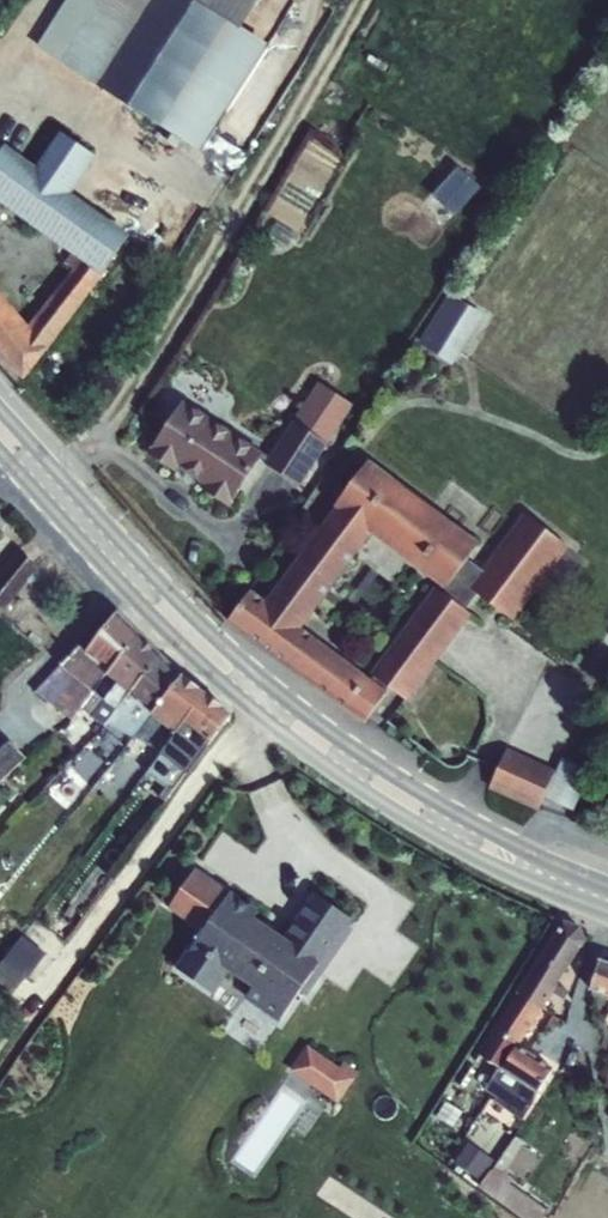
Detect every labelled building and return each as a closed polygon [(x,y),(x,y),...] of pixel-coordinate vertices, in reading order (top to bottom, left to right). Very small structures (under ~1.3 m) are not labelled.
[(38,50),(57,63),(198,152),(265,45),(241,29),(259,0),(69,0),(38,50)] [(69,254),(100,275),(128,235),(70,194),(95,158),(58,134),(34,169),(3,147),(1,149),(0,150),(0,205),(69,254)] [(457,212),(483,184),(459,162),(433,190),(457,212)] [(100,275),(69,254),(63,263),(71,268),(26,327),(46,350),(100,275)] [(449,294),(417,343),(450,365),(482,316),(449,294)] [(21,379),(46,350),(26,327),(0,299),(0,356),(21,379)] [(313,388),(264,464),(298,487),(348,411),(313,388)] [(182,400),(146,454),(175,473),(177,469),(202,485),(199,489),(228,508),(264,454),(182,400)] [(334,507),(371,534),(441,586),(445,589),(466,560),(478,543),(368,461),(334,507)] [(264,601),(301,628),(371,534),(334,507),(264,601)] [(366,678),(385,692),(388,688),(406,701),(470,615),(464,610),(475,594),(512,622),(567,548),(522,515),(481,571),(466,560),(445,589),(441,586),(438,590),(433,587),(366,678)] [(0,572),(0,613),(37,568),(18,550),(0,572)] [(301,628),(264,601),(250,591),(226,623),(362,724),(385,692),(366,678),(301,628)] [(78,647),(34,692),(70,720),(79,709),(104,674),(105,671),(137,632),(115,611),(84,654),(78,647)] [(104,674),(79,709),(102,726),(104,726),(105,724),(127,696),(129,694),(160,655),(137,632),(105,671),(104,674)] [(127,696),(105,724),(132,738),(150,715),(182,676),(160,655),(129,694),(127,696)] [(132,738),(125,748),(155,761),(174,735),(183,724),(206,695),(182,676),(150,715),(132,738)] [(155,761),(147,773),(165,787),(158,797),(164,801),(208,744),(231,715),(206,695),(183,724),(174,735),(155,761)] [(0,749),(0,781),(24,759),(8,742),(0,749)] [(542,798),(555,771),(506,749),(487,789),(536,811),(542,798)] [(555,771),(542,798),(572,812),(590,772),(561,759),(555,771)] [(165,903),(198,925),(174,961),(212,986),(229,961),(254,978),(241,997),(275,1020),(298,986),(307,992),(353,924),(308,895),(285,929),(223,888),(226,883),(193,861),(165,903)] [(516,994),(539,1009),(541,1009),(554,989),(553,988),(585,941),(578,926),(562,920),(516,994)] [(0,927),(0,934),(7,940),(15,932),(3,922),(0,927)] [(21,937),(3,961),(25,980),(44,955),(21,937)] [(589,990),(607,996),(607,957),(605,956),(601,961),(598,960),(589,990)] [(516,994),(476,1056),(498,1069),(484,1091),(495,1098),(492,1102),(520,1120),(536,1093),(552,1068),(516,1045),(539,1009),(516,994)] [(306,1042),(289,1069),(338,1102),(356,1075),(306,1042)] [(469,1143),(455,1164),(479,1180),(494,1160),(469,1143)] [(479,1187),(521,1217),(541,1217),(546,1212),(505,1182),(508,1177),(494,1167),(479,1187)]
